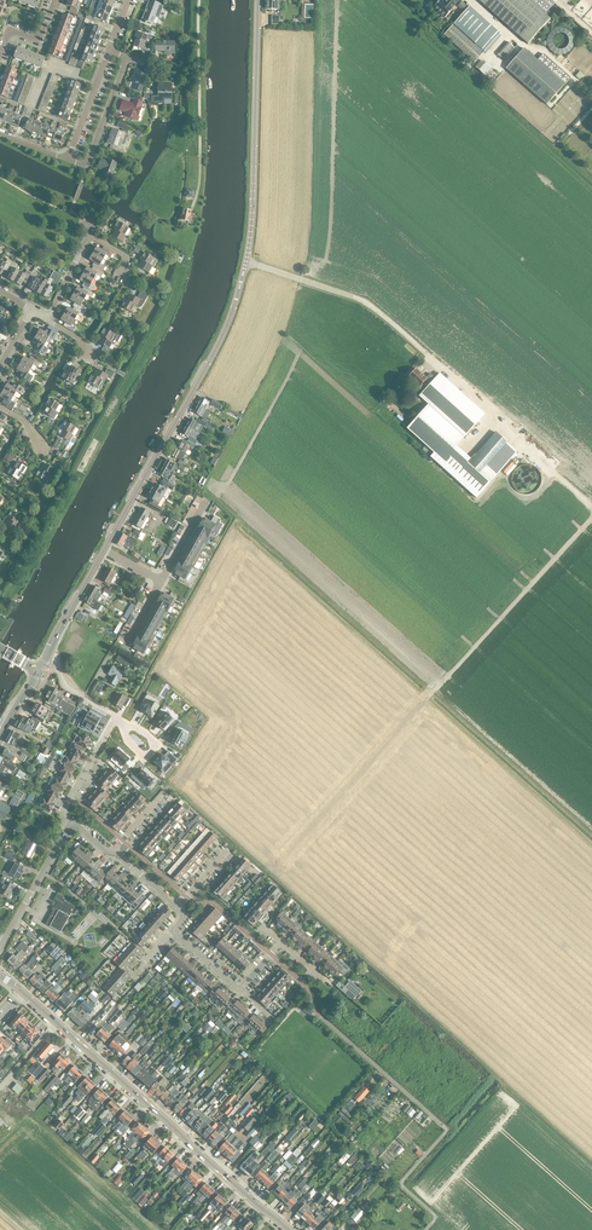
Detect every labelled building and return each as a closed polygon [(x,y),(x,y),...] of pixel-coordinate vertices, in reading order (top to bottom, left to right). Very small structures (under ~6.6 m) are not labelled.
[(43,0),(16,0),(37,8),(37,7),(40,8),(43,0)] [(77,13),(78,9),(76,9),(79,2),(73,0),(69,0),(67,5),(71,7),(70,10),(77,13)] [(145,12),(142,20),(146,21),(145,22),(146,23),(147,21),(153,24),(156,16),(159,18),(163,6),(160,5),(160,4),(149,0),(149,1),(150,1),(149,5),(148,5),(146,10),(147,10),(146,12),(145,12)] [(276,3),(281,3),(281,0),(267,0),(266,9),(276,9),(276,3)] [(434,7),(445,17),(452,9),(451,9),(458,1),(457,0),(447,0),(444,3),(441,0),(440,0),(434,7)] [(528,44),(550,19),(545,14),(554,3),(551,0),(479,0),(528,44)] [(464,11),(467,8),(462,3),(458,6),(464,11)] [(99,11),(109,15),(112,8),(102,4),(99,11)] [(305,18),(313,19),(314,6),(306,5),(305,18)] [(484,53),(484,51),(500,34),(469,6),(453,24),(443,35),(475,63),(484,53)] [(85,18),(98,23),(100,20),(107,22),(109,15),(99,11),(97,18),(87,14),(85,18)] [(76,14),(69,12),(68,15),(64,13),(61,21),(71,24),(73,17),(75,18),(76,14)] [(91,33),(101,37),(104,29),(97,27),(98,23),(85,18),(84,22),(94,26),(91,33)] [(58,27),(68,31),(71,24),(61,21),(58,27)] [(575,31),(551,26),(547,41),(544,40),(543,44),(548,45),(547,49),(570,55),(575,31)] [(56,34),(65,38),(68,31),(58,27),(56,34)] [(136,37),(133,46),(147,51),(149,45),(146,43),(149,35),(148,35),(145,34),(136,31),(134,36),(136,37)] [(88,40),(98,44),(101,37),(91,33),(88,40)] [(53,41),(63,44),(65,38),(56,34),(53,41)] [(98,44),(88,40),(86,47),(96,51),(98,44)] [(51,48),(60,51),(63,44),(53,41),(51,48)] [(168,54),(175,54),(175,41),(155,41),(155,51),(165,52),(165,51),(169,51),(168,54)] [(513,46),(509,42),(498,54),(503,58),(513,46)] [(14,57),(41,68),(45,58),(15,46),(11,55),(14,56),(14,57)] [(83,54),(93,58),(96,51),(86,47),(83,54)] [(60,51),(51,48),(48,55),(58,58),(60,51)] [(538,60),(524,48),(507,68),(548,104),(571,78),(544,54),(538,60)] [(93,58),(83,54),(80,61),(78,60),(75,67),(82,69),(84,63),(90,65),(93,58)] [(484,74),(490,66),(484,61),(483,63),(481,62),(476,68),(484,74)] [(17,70),(7,66),(5,74),(14,77),(17,70)] [(134,89),(142,92),(145,83),(142,82),(145,74),(135,70),(131,81),(136,83),(134,89)] [(2,80),(12,84),(14,77),(5,74),(2,80)] [(49,81),(56,84),(59,76),(52,74),(49,81)] [(2,80),(0,86),(0,87),(9,91),(12,84),(2,80)] [(47,88),(53,91),(56,84),(49,81),(47,88)] [(68,88),(78,92),(81,85),(71,81),(69,85),(66,84),(64,87),(68,88)] [(158,83),(158,96),(151,96),(151,103),(164,104),(164,96),(172,96),(172,99),(172,83),(158,83)] [(7,98),(9,91),(0,87),(0,95),(7,98)] [(44,95),(51,98),(53,91),(47,88),(44,95)] [(66,95),(76,99),(78,92),(68,88),(67,92),(63,91),(62,94),(65,96),(66,95)] [(41,102),(48,105),(51,98),(44,95),(41,102)] [(66,95),(65,96),(64,99),(60,98),(59,101),(63,103),(63,102),(73,106),(76,99),(66,95)] [(141,107),(143,103),(134,99),(133,104),(123,100),(120,110),(125,112),(124,115),(137,120),(141,107)] [(48,105),(41,102),(38,110),(45,112),(48,105)] [(60,110),(70,113),(73,106),(63,102),(63,103),(61,106),(58,105),(56,108),(60,110)] [(15,114),(11,124),(18,126),(21,120),(24,121),(29,108),(25,106),(22,116),(15,114)] [(29,108),(24,121),(28,122),(25,129),(32,132),(36,122),(29,119),(33,109),(29,108)] [(54,115),(68,121),(70,113),(60,110),(59,114),(55,112),(54,115)] [(7,111),(4,121),(11,124),(15,114),(7,111)] [(36,122),(32,132),(39,134),(43,124),(36,122)] [(43,124),(39,134),(46,137),(50,127),(43,124)] [(50,127),(46,137),(54,140),(57,130),(50,127)] [(127,134),(129,131),(123,129),(121,132),(112,128),(107,143),(120,148),(121,144),(124,145),(128,134),(127,134)] [(57,130),(54,140),(61,143),(65,132),(57,130)] [(98,167),(105,169),(103,175),(111,178),(116,163),(108,160),(108,161),(101,159),(98,167)] [(184,209),(182,216),(181,216),(180,219),(189,221),(191,211),(184,209)] [(118,222),(117,224),(114,229),(116,230),(112,236),(123,242),(126,235),(125,235),(129,228),(118,222)] [(138,254),(143,246),(138,243),(134,251),(138,254)] [(113,252),(103,246),(101,249),(97,247),(93,253),(103,259),(106,255),(111,257),(113,252)] [(139,267),(149,273),(152,266),(151,265),(155,258),(144,252),(140,260),(142,261),(139,267)] [(103,259),(93,253),(89,260),(94,262),(92,265),(93,266),(102,271),(105,266),(101,264),(103,259)] [(13,261),(8,258),(5,263),(0,260),(0,261),(0,274),(1,275),(4,270),(7,272),(13,261)] [(14,282),(20,271),(15,269),(18,264),(13,261),(7,272),(10,273),(7,278),(14,282)] [(95,280),(98,275),(101,277),(104,272),(102,271),(93,266),(92,269),(87,267),(83,273),(94,280),(94,279),(95,280)] [(20,271),(14,282),(20,286),(23,281),(26,283),(27,281),(32,272),(27,270),(24,274),(20,271)] [(34,291),(40,280),(35,278),(38,273),(33,270),(32,272),(27,281),(30,283),(27,287),(34,291)] [(62,276),(54,271),(52,274),(60,279),(62,276)] [(94,280),(83,273),(80,280),(84,282),(82,286),(84,286),(93,292),(93,291),(96,286),(91,284),(94,280)] [(49,279),(40,295),(47,298),(49,294),(52,296),(54,293),(51,291),(53,288),(49,286),(53,280),(59,283),(60,279),(52,274),(49,279)] [(40,280),(34,291),(40,295),(49,279),(46,278),(43,282),(40,280)] [(74,293),(84,299),(87,295),(92,297),(94,292),(93,291),(93,292),(84,286),(82,290),(78,287),(74,293)] [(142,291),(138,298),(130,294),(127,300),(125,299),(121,306),(132,312),(136,306),(137,307),(139,308),(141,306),(148,294),(142,291)] [(84,299),(74,293),(70,300),(75,302),(73,306),(74,307),(74,306),(83,312),(83,311),(86,307),(82,304),(84,299)] [(64,313),(75,320),(77,315),(82,317),(85,312),(83,311),(83,312),(74,306),(74,307),(73,310),(68,307),(64,313)] [(11,313),(5,309),(0,317),(0,321),(5,324),(11,313)] [(75,320),(64,313),(60,320),(65,323),(63,326),(74,332),(77,327),(72,324),(75,320)] [(36,335),(47,341),(49,337),(54,339),(57,334),(47,328),(45,332),(40,329),(36,335)] [(109,348),(113,342),(114,340),(117,342),(121,336),(115,333),(115,334),(104,328),(100,336),(102,337),(99,343),(104,346),(101,352),(108,356),(111,350),(109,348)] [(47,341),(36,335),(32,342),(37,345),(35,348),(45,354),(49,349),(44,346),(47,341)] [(20,363),(31,369),(34,364),(38,367),(41,362),(31,356),(29,359),(24,356),(20,363)] [(31,369),(20,363),(17,369),(21,372),(19,376),(30,382),(33,376),(28,374),(31,369)] [(77,378),(81,371),(71,365),(67,372),(65,370),(61,378),(72,384),(76,377),(77,378)] [(88,381),(94,385),(93,386),(98,389),(103,380),(104,381),(108,375),(112,378),(115,372),(108,368),(105,373),(98,369),(94,375),(92,374),(88,381)] [(465,436),(480,420),(485,414),(440,373),(435,378),(431,373),(430,374),(426,378),(416,369),(408,379),(418,388),(419,387),(423,391),(419,396),(428,404),(414,420),(407,428),(434,452),(430,456),(476,498),(489,484),(517,452),(506,442),(507,442),(495,432),(476,454),(475,453),(470,459),(456,446),(465,436)] [(3,390),(14,396),(17,391),(21,394),(24,388),(14,383),(12,386),(7,383),(3,390)] [(3,390),(0,396),(0,397),(4,399),(2,403),(13,409),(16,403),(11,401),(14,396),(3,390)] [(202,397),(198,405),(206,409),(210,402),(202,397)] [(44,412),(54,418),(58,412),(56,411),(60,404),(50,398),(45,405),(47,406),(44,412)] [(210,404),(215,407),(220,409),(220,408),(223,409),(225,407),(222,405),(213,399),(210,404)] [(206,409),(198,405),(194,412),(202,417),(202,416),(203,417),(201,421),(207,424),(209,420),(205,418),(209,411),(206,409)] [(230,412),(240,418),(242,415),(231,409),(230,412)] [(190,418),(186,426),(194,430),(197,432),(200,427),(197,425),(198,423),(211,430),(213,427),(207,424),(201,421),(198,419),(196,422),(190,418)] [(73,445),(74,444),(75,443),(75,442),(75,440),(76,438),(73,437),(74,435),(72,434),(76,427),(65,421),(63,422),(62,423),(62,424),(61,425),(60,426),(59,427),(61,428),(63,430),(60,435),(60,436),(67,440),(65,443),(66,444),(66,445),(67,446),(69,446),(70,446),(71,446),(72,446),(73,445)] [(230,436),(233,429),(225,425),(222,432),(230,436)] [(194,430),(186,426),(182,433),(190,437),(194,430)] [(54,446),(61,448),(64,439),(58,437),(54,446)] [(203,444),(190,437),(189,438),(188,441),(195,445),(200,448),(203,444)] [(194,448),(195,445),(188,441),(187,442),(184,440),(183,442),(178,439),(174,447),(186,453),(190,446),(194,448)] [(186,453),(174,447),(170,454),(179,459),(181,461),(186,453)] [(7,454),(4,458),(11,462),(13,457),(7,454)] [(55,457),(52,463),(62,469),(65,462),(55,457)] [(167,459),(163,467),(173,473),(178,465),(167,459)] [(23,474),(27,467),(17,461),(13,468),(12,466),(7,474),(18,480),(22,473),(23,474)] [(52,476),(53,474),(54,474),(56,474),(56,472),(56,471),(56,470),(55,470),(55,469),(45,463),(42,469),(40,468),(36,476),(46,482),(50,475),(52,476)] [(173,473),(163,467),(159,474),(165,478),(164,480),(168,482),(173,473)] [(174,486),(168,483),(168,482),(164,480),(163,480),(161,484),(167,488),(171,490),(174,486)] [(163,496),(166,490),(167,488),(161,484),(160,486),(155,483),(151,490),(165,498),(163,496)] [(165,498),(151,490),(147,497),(152,500),(151,502),(160,507),(161,505),(165,498)] [(148,506),(160,512),(162,509),(150,502),(148,506)] [(141,508),(132,523),(143,529),(152,513),(141,508)] [(5,525),(15,531),(19,524),(17,523),(21,517),(11,511),(7,518),(9,519),(5,525)] [(178,523),(170,518),(167,525),(174,529),(178,523)] [(204,518),(200,525),(212,531),(216,524),(204,518)] [(208,537),(209,538),(212,531),(200,525),(197,531),(208,537)] [(133,533),(139,536),(143,538),(146,534),(141,532),(135,529),(133,533)] [(205,543),(208,537),(197,531),(194,537),(205,543)] [(121,532),(118,538),(133,546),(137,539),(133,537),(132,538),(121,532)] [(202,549),(205,543),(194,537),(191,543),(202,549)] [(133,546),(118,538),(115,543),(123,547),(123,546),(131,550),(133,546)] [(166,548),(156,542),(154,546),(161,550),(157,558),(159,559),(160,560),(161,557),(166,548)] [(199,554),(202,549),(191,543),(188,548),(199,554)] [(195,560),(199,554),(188,548),(185,554),(195,560)] [(192,566),(195,560),(185,554),(181,560),(192,566)] [(177,566),(189,572),(193,566),(192,566),(181,560),(177,566)] [(177,566),(174,573),(185,579),(189,572),(177,566)] [(109,584),(116,572),(108,567),(101,579),(109,584)] [(93,585),(88,593),(98,599),(101,594),(99,593),(100,589),(93,585)] [(111,596),(113,592),(105,588),(103,591),(111,596)] [(163,592),(159,599),(171,605),(175,599),(163,592)] [(98,599),(88,593),(83,601),(95,607),(98,601),(97,601),(98,599)] [(167,612),(171,605),(159,599),(156,605),(167,612)] [(164,617),(167,612),(156,605),(153,611),(164,617)] [(85,624),(88,617),(79,611),(75,618),(85,624)] [(160,623),(164,617),(153,611),(150,617),(160,623)] [(0,632),(0,640),(4,642),(17,619),(10,615),(2,629),(0,632)] [(157,629),(160,623),(150,617),(146,623),(157,629)] [(154,634),(157,629),(146,623),(143,628),(154,634)] [(151,640),(154,634),(143,628),(140,634),(151,640)] [(136,640),(148,647),(151,640),(140,634),(136,640)] [(136,640),(132,647),(144,654),(148,647),(136,640)] [(0,656),(0,657),(2,658),(8,646),(6,645),(0,656)] [(19,649),(9,666),(13,668),(22,651),(19,649)] [(131,660),(120,654),(116,660),(127,667),(131,660)] [(119,681),(124,672),(113,666),(108,674),(111,676),(108,682),(115,686),(118,680),(119,681)] [(99,682),(94,690),(100,694),(105,685),(99,682)] [(59,691),(52,687),(51,687),(45,699),(47,700),(45,703),(70,716),(76,707),(57,696),(59,691)] [(130,699),(119,693),(113,703),(119,706),(120,704),(125,707),(130,699)] [(147,693),(139,708),(142,710),(142,711),(145,713),(148,714),(147,715),(148,715),(151,717),(158,705),(153,702),(156,698),(147,693)] [(36,703),(34,707),(47,715),(50,711),(36,703)] [(34,707),(31,712),(37,716),(35,719),(40,722),(43,723),(47,715),(34,707)] [(86,710),(82,718),(97,725),(101,718),(86,710)] [(161,719),(157,724),(163,730),(168,724),(170,725),(175,720),(167,712),(166,714),(163,711),(159,716),(161,719)] [(24,716),(20,722),(32,728),(35,730),(40,722),(35,719),(33,717),(31,720),(24,716)] [(82,718),(77,727),(85,731),(86,728),(93,732),(97,725),(82,718)] [(32,728),(20,722),(17,720),(14,726),(22,730),(22,729),(29,733),(32,728)] [(169,732),(175,736),(171,742),(179,746),(181,742),(185,744),(192,732),(178,724),(169,732)] [(21,735),(12,730),(9,736),(23,744),(25,742),(27,743),(29,739),(24,736),(22,739),(20,737),(21,735)] [(77,735),(73,742),(85,749),(84,749),(86,749),(90,742),(89,741),(90,738),(82,733),(80,737),(77,735)] [(23,744),(9,736),(5,741),(14,746),(16,744),(22,747),(23,744)] [(50,748),(54,741),(49,739),(45,746),(50,748)] [(69,749),(67,753),(78,758),(79,755),(80,756),(84,749),(85,749),(73,742),(72,741),(68,748),(69,749)] [(48,756),(51,751),(49,750),(50,749),(44,746),(41,752),(46,755),(47,754),(48,756)] [(3,754),(9,758),(13,760),(15,756),(18,758),(18,759),(24,762),(27,756),(21,753),(20,756),(6,748),(3,754)] [(129,759),(126,756),(125,755),(125,756),(123,754),(124,754),(123,753),(119,750),(119,749),(112,757),(113,757),(123,766),(121,769),(124,772),(129,766),(126,763),(130,759),(129,759)] [(161,754),(154,762),(162,769),(169,762),(172,765),(172,766),(177,760),(168,751),(164,756),(161,754)] [(42,764),(46,756),(40,753),(36,760),(42,764)] [(60,763),(61,763),(73,769),(77,762),(76,761),(78,758),(67,753),(65,756),(64,756),(60,763)] [(0,757),(0,766),(2,767),(3,765),(14,772),(16,767),(5,761),(6,760),(0,757)] [(61,763),(58,770),(61,771),(59,775),(67,780),(69,777),(70,777),(74,770),(73,769),(61,763)] [(107,770),(102,776),(111,784),(111,783),(113,785),(117,781),(118,781),(121,778),(111,769),(109,772),(107,770)] [(147,775),(147,774),(146,774),(142,771),(139,774),(136,771),(131,777),(134,780),(137,777),(140,780),(139,782),(143,785),(144,783),(144,784),(147,787),(149,785),(150,786),(153,783),(152,782),(153,780),(149,776),(148,776),(147,775)] [(54,777),(50,784),(61,790),(62,791),(66,783),(65,783),(67,780),(59,775),(56,779),(54,777)] [(111,784),(102,776),(98,781),(100,782),(97,785),(101,788),(108,795),(108,794),(105,791),(111,784)] [(46,790),(44,794),(54,800),(56,797),(57,798),(61,790),(50,784),(49,783),(45,790),(46,790)] [(108,795),(101,788),(99,791),(97,789),(92,795),(101,803),(108,795)] [(16,808),(24,794),(17,790),(9,804),(16,808)] [(135,795),(130,800),(139,809),(144,803),(142,801),(145,798),(135,790),(132,793),(135,795)] [(29,804),(34,795),(29,793),(25,801),(29,804)] [(41,797),(37,804),(49,811),(54,804),(53,803),(54,800),(44,794),(42,798),(41,797)] [(101,803),(92,795),(87,800),(89,801),(87,804),(94,810),(101,803)] [(123,808),(130,815),(133,812),(135,813),(139,809),(130,800),(126,805),(123,803),(120,806),(123,808)] [(11,808),(3,803),(0,801),(0,817),(5,820),(6,818),(11,808)] [(178,802),(172,808),(182,818),(188,811),(178,802)] [(37,816),(40,811),(32,808),(33,807),(30,806),(27,812),(29,813),(30,812),(37,816)] [(123,808),(116,816),(125,824),(130,818),(128,817),(130,815),(123,808)] [(182,818),(172,808),(167,814),(177,823),(182,818)] [(177,823),(167,814),(162,819),(173,828),(177,823)] [(109,824),(116,830),(119,827),(121,829),(125,824),(116,816),(109,824)] [(41,818),(35,828),(34,830),(43,835),(50,822),(41,818)] [(173,828),(162,819),(158,825),(168,834),(173,828)] [(18,825),(24,828),(26,829),(28,825),(20,821),(18,825)] [(168,834),(158,825),(153,830),(163,839),(168,834)] [(207,828),(202,833),(213,842),(217,837),(207,828)] [(28,839),(30,835),(21,830),(18,834),(28,839)] [(163,839),(153,830),(151,832),(150,832),(149,832),(148,833),(148,834),(149,834),(148,836),(158,845),(163,839)] [(213,842),(202,833),(198,838),(208,847),(213,842)] [(158,845),(148,836),(143,841),(153,850),(158,845)] [(208,847),(198,838),(194,843),(204,852),(208,847)] [(30,858),(37,845),(29,841),(22,853),(30,858)] [(153,850),(143,841),(139,846),(149,855),(153,850)] [(204,852),(194,843),(189,848),(199,857),(204,852)] [(81,844),(75,851),(71,847),(66,857),(73,863),(76,860),(83,852),(80,850),(84,846),(81,844)] [(195,862),(199,857),(189,848),(185,852),(195,862)] [(83,852),(76,860),(80,865),(91,853),(89,850),(85,855),(83,852)] [(195,862),(185,852),(180,857),(191,867),(195,862)] [(91,853),(80,865),(85,869),(92,861),(90,859),(93,855),(91,853)] [(191,867),(180,857),(176,862),(186,872),(191,867)] [(92,861),(85,869),(90,873),(101,861),(99,859),(95,863),(92,861)] [(243,859),(239,863),(248,871),(252,867),(243,859)] [(101,861),(90,873),(95,878),(102,870),(100,867),(103,863),(101,861)] [(15,862),(8,873),(13,876),(19,879),(25,868),(15,862)] [(186,872),(176,862),(172,867),(182,876),(186,872)] [(248,871),(239,863),(235,868),(244,876),(248,871)] [(102,870),(95,878),(100,882),(115,865),(111,870),(108,868),(105,872),(102,870)] [(115,865),(100,882),(104,877),(109,882),(116,874),(113,872),(117,867),(115,865)] [(182,876),(172,867),(167,872),(178,881),(182,876)] [(244,876),(235,868),(231,872),(240,880),(244,876)] [(8,873),(4,871),(2,874),(3,875),(2,877),(1,879),(3,880),(0,885),(2,886),(0,890),(0,893),(9,898),(15,886),(10,883),(12,880),(11,879),(13,876),(8,873)] [(116,874),(109,882),(107,883),(107,884),(111,888),(112,888),(114,886),(124,874),(122,872),(118,876),(116,874)] [(240,880),(231,872),(227,877),(236,885),(240,880)] [(114,886),(118,890),(119,890),(126,883),(123,880),(127,876),(124,874),(114,886)] [(236,885),(227,877),(223,882),(232,890),(236,885)] [(126,883),(119,890),(118,890),(117,892),(117,893),(121,897),(122,897),(134,883),(132,881),(128,885),(126,883)] [(232,890),(223,882),(219,886),(228,894),(232,890)] [(134,883),(122,897),(127,901),(135,891),(133,889),(136,885),(134,883)] [(272,884),(268,890),(277,898),(281,892),(272,884)] [(228,894),(219,886),(215,890),(214,891),(223,899),(228,894)] [(135,891),(127,901),(131,905),(130,907),(134,910),(141,902),(138,899),(144,892),(142,889),(138,894),(135,891)] [(268,890),(263,895),(272,903),(277,898),(268,890)] [(61,932),(75,905),(63,899),(64,897),(57,893),(53,900),(57,903),(54,907),(53,907),(51,910),(53,910),(45,924),(61,932)] [(263,895),(258,900),(267,909),(272,903),(263,895)] [(258,900),(253,906),(262,914),(267,909),(258,900)] [(164,905),(159,910),(167,917),(172,912),(164,905)] [(212,906),(207,911),(218,920),(222,915),(212,906)] [(253,906),(248,911),(257,919),(262,914),(253,906)] [(276,924),(281,928),(289,919),(284,915),(286,912),(283,909),(274,919),(277,922),(276,924)] [(167,917),(159,910),(155,915),(163,922),(167,917)] [(218,920),(207,911),(203,916),(213,925),(218,920)] [(257,919),(248,911),(243,917),(252,925),(257,919)] [(163,922),(155,915),(151,920),(158,927),(163,922)] [(213,925),(203,916),(199,920),(209,930),(213,925)] [(289,919),(281,928),(286,933),(288,931),(290,934),(299,924),(296,921),(294,924),(289,919)] [(158,927),(151,920),(146,925),(154,932),(158,927)] [(209,930),(199,920),(194,925),(205,934),(209,930)] [(299,924),(290,934),(293,936),(291,938),(297,942),(305,933),(300,929),(302,926),(299,924)] [(154,932),(146,925),(142,929),(150,937),(154,932)] [(205,934),(194,925),(190,930),(200,939),(205,934)] [(150,937),(142,929),(137,934),(145,941),(150,937)] [(28,930),(26,934),(33,939),(36,935),(28,930)] [(305,933),(297,942),(302,947),(303,945),(306,947),(315,938),(315,937),(312,940),(305,933)] [(145,941),(137,934),(133,939),(141,946),(145,941)] [(223,938),(216,946),(221,950),(228,942),(223,938)] [(315,938),(306,947),(309,950),(307,952),(312,956),(320,947),(315,943),(318,940),(315,938)] [(7,961),(12,965),(29,946),(22,941),(15,948),(19,952),(15,956),(13,954),(7,961)] [(57,959),(65,950),(58,945),(54,942),(52,944),(52,943),(50,945),(46,950),(57,959)] [(228,942),(221,950),(225,954),(232,946),(228,942)] [(132,943),(128,948),(136,956),(138,954),(141,956),(143,953),(132,943)] [(29,946),(12,965),(17,969),(23,963),(21,961),(27,954),(28,955),(30,952),(32,953),(34,951),(32,950),(29,946)] [(232,946),(225,954),(230,958),(237,950),(232,946)] [(320,947),(312,956),(318,961),(319,959),(322,961),(331,951),(328,954),(320,947)] [(136,956),(128,948),(123,953),(134,963),(137,960),(135,958),(136,956)] [(165,956),(170,960),(177,952),(172,948),(165,956)] [(177,952),(170,960),(175,964),(186,951),(185,950),(181,956),(177,952)] [(237,950),(230,958),(234,962),(241,954),(237,950)] [(186,951),(175,964),(179,969),(186,961),(183,957),(187,952),(186,951)] [(331,951),(322,961),(324,964),(323,966),(328,970),(336,961),(331,956),(334,954),(331,951)] [(134,963),(123,953),(119,958),(128,965),(130,963),(132,965),(134,963)] [(18,970),(23,975),(36,959),(38,956),(35,954),(30,959),(31,960),(27,964),(28,964),(26,966),(24,964),(18,970)] [(241,954),(234,962),(239,966),(246,958),(241,954)] [(64,960),(66,958),(63,955),(61,957),(51,967),(55,970),(54,971),(59,975),(64,969),(59,965),(64,960)] [(128,965),(119,958),(115,963),(132,978),(126,972),(128,970),(126,967),(128,965)] [(186,961),(179,969),(184,973),(196,959),(195,958),(190,964),(186,961)] [(246,958),(239,966),(244,970),(251,963),(246,958)] [(36,959),(23,975),(27,979),(33,972),(31,970),(38,963),(37,963),(39,961),(36,959)] [(196,959),(184,973),(188,977),(195,969),(192,966),(197,960),(196,959)] [(336,961),(328,970),(333,975),(335,973),(338,976),(342,971),(343,971),(344,970),(344,969),(347,966),(344,963),(341,965),(336,961)] [(132,978),(115,963),(121,968),(117,973),(125,981),(127,979),(129,981),(132,978)] [(81,974),(79,975),(83,979),(89,974),(82,967),(78,971),(81,974)] [(195,969),(188,977),(193,981),(205,968),(204,967),(199,972),(195,969)] [(205,968),(193,981),(198,985),(205,977),(201,974),(206,968),(205,968)] [(280,970),(275,976),(284,984),(289,978),(280,970)] [(30,981),(34,985),(43,975),(41,973),(38,976),(36,974),(30,981)] [(125,981),(117,973),(112,978),(123,988),(126,985),(123,983),(125,981)] [(151,977),(148,974),(143,980),(146,983),(151,977)] [(43,975),(34,985),(39,989),(47,980),(45,978),(45,977),(43,975)] [(205,977),(198,985),(202,989),(214,976),(213,975),(208,980),(205,977)] [(87,976),(84,980),(90,985),(93,980),(87,976)] [(214,976),(202,989),(207,993),(214,985),(210,982),(215,977),(214,976)] [(284,984),(275,976),(271,981),(279,989),(284,984)] [(123,988),(112,978),(108,983),(117,990),(118,988),(121,991),(123,988)] [(47,980),(39,989),(43,993),(52,983),(50,981),(47,979),(47,980)] [(279,989),(271,981),(266,987),(275,995),(279,989)] [(361,991),(352,982),(346,988),(356,997),(361,991)] [(59,987),(58,988),(49,998),(54,1002),(60,995),(58,994),(62,989),(64,987),(65,985),(63,983),(61,985),(61,984),(59,987)] [(70,996),(59,1007),(64,1012),(70,1005),(71,1006),(71,1007),(73,1008),(76,1004),(78,1005),(95,985),(93,983),(81,996),(80,996),(74,1002),(75,1002),(74,1003),(72,1001),(75,997),(78,994),(74,991),(70,996)] [(117,990),(108,983),(103,988),(114,998),(117,995),(115,992),(117,990)] [(50,987),(48,990),(44,994),(49,998),(58,988),(54,984),(51,988),(50,987)] [(215,987),(208,995),(206,997),(210,1001),(210,1002),(212,1003),(213,1003),(214,1005),(226,991),(222,988),(220,990),(218,989),(215,987)] [(275,995),(266,987),(261,992),(270,1000),(275,995)] [(226,991),(214,1005),(218,1008),(221,1008),(222,1007),(224,1010),(226,1007),(232,1001),(229,999),(228,997),(230,994),(226,991)] [(270,1000),(261,992),(256,998),(265,1006),(270,1000)] [(88,996),(95,1003),(99,1000),(91,993),(88,996)] [(160,1001),(165,996),(161,993),(156,998),(160,1001)] [(55,1003),(59,1007),(70,996),(67,994),(64,996),(65,997),(63,999),(61,997),(55,1003)] [(107,994),(102,1000),(105,1003),(111,997),(107,994)] [(236,1002),(233,999),(232,1001),(226,1007),(229,1010),(228,1011),(228,1012),(232,1016),(233,1016),(235,1015),(244,1003),(241,1000),(239,1003),(237,1001),(236,1002)] [(67,1015),(75,1021),(81,1014),(79,1013),(82,1010),(84,1008),(85,1009),(89,1005),(84,1000),(80,1005),(78,1007),(76,1010),(74,1008),(67,1015)] [(244,1003),(235,1015),(243,1022),(250,1014),(247,1011),(248,1011),(246,1009),(248,1007),(244,1003)] [(94,1009),(89,1005),(85,1009),(90,1014),(94,1009)] [(105,1021),(99,1029),(100,1030),(96,1035),(101,1038),(124,1012),(120,1009),(111,1019),(110,1023),(109,1024),(105,1021)] [(195,1009),(191,1014),(195,1018),(200,1013),(195,1009)] [(101,1020),(107,1013),(103,1010),(95,1020),(96,1021),(86,1031),(91,1036),(98,1028),(95,1025),(97,1022),(98,1023),(100,1020),(101,1020)] [(124,1012),(101,1038),(105,1042),(111,1035),(109,1033),(110,1031),(111,1032),(112,1031),(111,1030),(114,1027),(115,1028),(117,1026),(120,1028),(121,1027),(126,1021),(121,1017),(123,1015),(124,1015),(125,1013),(124,1012)] [(81,1014),(75,1021),(82,1028),(90,1018),(85,1013),(83,1016),(81,1014)] [(14,1030),(16,1027),(24,1018),(19,1014),(9,1025),(14,1030)] [(252,1016),(250,1014),(243,1022),(251,1029),(261,1018),(257,1015),(255,1017),(253,1015),(252,1016)] [(21,1032),(29,1023),(24,1018),(16,1027),(21,1032)] [(261,1018),(251,1029),(259,1036),(266,1028),(263,1026),(264,1025),(262,1024),(264,1021),(261,1018)] [(26,1036),(34,1027),(29,1023),(21,1032),(26,1036)] [(133,1024),(126,1033),(129,1035),(136,1026),(133,1024)] [(30,1043),(40,1032),(34,1027),(26,1036),(24,1039),(30,1043)] [(109,1046),(113,1049),(125,1036),(120,1032),(115,1038),(109,1046)] [(138,1032),(133,1039),(137,1042),(143,1036),(138,1032)] [(0,1036),(0,1046),(6,1051),(13,1043),(7,1037),(4,1040),(0,1036)] [(125,1036),(113,1049),(117,1053),(129,1040),(128,1039),(128,1040),(126,1038),(125,1036)] [(143,1046),(147,1041),(143,1037),(139,1043),(143,1046)] [(129,1040),(117,1053),(121,1057),(127,1049),(125,1047),(127,1046),(128,1047),(131,1043),(130,1042),(131,1041),(129,1040)] [(148,1049),(153,1044),(150,1041),(140,1051),(143,1054),(148,1049)] [(35,1078),(44,1068),(45,1067),(41,1063),(42,1061),(45,1063),(50,1058),(52,1059),(58,1052),(53,1047),(53,1046),(48,1042),(42,1048),(42,1049),(37,1055),(40,1058),(28,1071),(29,1072),(28,1074),(30,1076),(32,1075),(35,1078)] [(149,1053),(151,1055),(156,1059),(160,1055),(156,1051),(159,1047),(156,1044),(152,1049),(149,1053)] [(128,1056),(125,1059),(121,1063),(126,1067),(138,1054),(135,1052),(132,1056),(131,1058),(128,1056)] [(57,1064),(52,1069),(54,1071),(66,1058),(61,1054),(55,1061),(57,1064)] [(138,1054),(126,1067),(131,1071),(137,1064),(139,1062),(137,1060),(140,1056),(138,1054)] [(166,1067),(173,1059),(169,1056),(162,1063),(166,1067)] [(249,1056),(244,1061),(247,1064),(252,1059),(249,1056)] [(71,1062),(66,1058),(54,1071),(56,1073),(62,1067),(64,1069),(71,1062)] [(140,1066),(137,1064),(131,1071),(135,1075),(147,1062),(144,1060),(142,1063),(140,1066)] [(243,1069),(248,1073),(255,1065),(250,1061),(243,1069)] [(147,1062),(135,1075),(140,1079),(146,1072),(144,1070),(146,1067),(149,1064),(147,1062)] [(65,1081),(67,1083),(79,1069),(74,1065),(68,1073),(70,1075),(65,1081)] [(50,1071),(46,1068),(37,1078),(41,1081),(50,1071)] [(146,1072),(140,1079),(144,1083),(156,1070),(153,1068),(151,1071),(149,1074),(146,1072)] [(79,1069),(67,1083),(62,1088),(64,1090),(69,1085),(69,1084),(72,1081),(74,1083),(75,1083),(77,1081),(83,1073),(79,1069)] [(156,1070),(144,1083),(149,1087),(155,1080),(154,1079),(159,1073),(156,1070)] [(48,1091),(57,1081),(60,1078),(57,1075),(45,1089),(48,1091)] [(79,1095),(80,1094),(91,1081),(87,1077),(80,1084),(78,1086),(81,1088),(76,1093),(79,1095)] [(150,1088),(155,1093),(166,1080),(163,1077),(158,1083),(156,1081),(150,1088)] [(195,1079),(188,1087),(190,1089),(190,1090),(194,1094),(199,1089),(194,1085),(198,1081),(195,1079)] [(166,1080),(155,1093),(159,1097),(166,1089),(164,1088),(169,1082),(166,1080)] [(96,1085),(91,1081),(80,1094),(82,1096),(87,1090),(89,1092),(96,1085)] [(18,1083),(14,1089),(19,1093),(24,1087),(18,1083)] [(166,1089),(159,1097),(164,1101),(175,1088),(172,1085),(167,1091),(166,1089)] [(202,1096),(207,1091),(203,1087),(198,1092),(202,1096)] [(207,1101),(215,1092),(211,1087),(202,1096),(207,1101)] [(355,1097),(360,1100),(368,1091),(364,1087),(355,1097)] [(99,1088),(93,1095),(91,1098),(93,1099),(88,1104),(91,1106),(104,1092),(99,1088)] [(175,1088),(164,1101),(168,1105),(175,1097),(172,1095),(175,1092),(177,1090),(175,1088)] [(217,1099),(222,1103),(228,1095),(223,1091),(217,1099)] [(104,1092),(91,1106),(90,1107),(94,1111),(101,1103),(102,1103),(108,1096),(104,1092)] [(74,1097),(69,1093),(61,1103),(65,1107),(74,1097)] [(233,1093),(227,1099),(227,1100),(224,1104),(227,1106),(236,1095),(233,1093)] [(175,1097),(168,1105),(173,1109),(184,1096),(182,1094),(179,1096),(180,1097),(177,1100),(175,1097)] [(207,1101),(212,1105),(217,1099),(212,1095),(207,1101)] [(184,1096),(173,1109),(178,1113),(189,1100),(184,1096)] [(105,1116),(117,1103),(112,1099),(106,1106),(108,1109),(103,1114),(102,1114),(98,1118),(100,1121),(105,1116)] [(179,1114),(183,1118),(195,1105),(192,1102),(187,1108),(185,1107),(179,1114)] [(121,1107),(117,1103),(105,1116),(107,1118),(112,1112),(115,1115),(121,1107)] [(405,1112),(410,1106),(407,1104),(402,1109),(405,1112)] [(195,1105),(183,1118),(188,1122),(194,1115),(196,1112),(195,1111),(198,1108),(195,1105)] [(227,1114),(233,1108),(229,1105),(227,1107),(223,1111),(227,1114)] [(250,1114),(254,1110),(251,1107),(250,1106),(243,1114),(244,1115),(247,1117),(250,1114)] [(79,1120),(86,1112),(81,1107),(74,1115),(79,1120)] [(236,1108),(233,1111),(232,1110),(231,1112),(235,1116),(240,1111),(237,1108),(237,1109),(236,1108)] [(121,1120),(115,1126),(114,1127),(116,1129),(118,1128),(129,1114),(125,1110),(118,1118),(121,1120)] [(194,1115),(188,1122),(192,1126),(204,1113),(202,1111),(199,1114),(197,1117),(194,1115)] [(417,1119),(423,1113),(421,1111),(415,1117),(417,1119)] [(279,1112),(277,1115),(267,1125),(270,1128),(282,1115),(279,1112)] [(208,1118),(204,1113),(192,1126),(197,1130),(203,1123),(208,1118)] [(86,1123),(91,1117),(88,1114),(82,1120),(86,1123)] [(129,1114),(118,1128),(124,1133),(129,1127),(127,1126),(134,1118),(129,1114)] [(227,1125),(232,1120),(227,1116),(223,1121),(227,1125)] [(408,1116),(395,1129),(399,1133),(412,1120),(408,1116)] [(253,1125),(257,1120),(254,1117),(249,1123),(245,1127),(248,1131),(253,1125)] [(54,1124),(60,1128),(64,1123),(58,1118),(54,1124)] [(203,1123),(197,1130),(201,1134),(213,1121),(211,1119),(208,1122),(209,1122),(206,1125),(203,1123)] [(233,1133),(218,1149),(222,1153),(230,1143),(229,1142),(235,1135),(234,1134),(239,1128),(242,1131),(245,1127),(249,1123),(245,1119),(244,1121),(239,1126),(233,1133)] [(315,1120),(310,1126),(314,1130),(319,1123),(315,1120)] [(101,1121),(93,1131),(98,1136),(106,1126),(101,1121)] [(213,1121),(201,1134),(206,1139),(218,1125),(213,1121)] [(124,1142),(127,1145),(143,1127),(137,1122),(131,1129),(133,1131),(128,1137),(124,1142)] [(207,1140),(211,1143),(226,1127),(223,1124),(219,1129),(220,1129),(217,1132),(215,1130),(207,1140)] [(245,1134),(249,1137),(257,1128),(253,1125),(245,1134)] [(149,1132),(143,1127),(127,1145),(126,1146),(129,1149),(135,1141),(136,1142),(140,1138),(142,1139),(149,1132)] [(226,1127),(211,1143),(215,1146),(223,1137),(221,1136),(228,1129),(226,1127)] [(60,1134),(63,1137),(68,1131),(64,1128),(60,1134)] [(68,1141),(74,1133),(70,1130),(64,1137),(68,1141)] [(223,1137),(215,1146),(218,1149),(233,1133),(231,1131),(228,1134),(229,1134),(225,1139),(223,1137)] [(152,1135),(146,1142),(141,1148),(143,1150),(137,1158),(139,1160),(143,1155),(157,1139),(152,1135)] [(256,1135),(249,1142),(257,1149),(262,1144),(258,1140),(260,1138),(256,1135)] [(230,1143),(222,1153),(226,1156),(240,1139),(238,1137),(231,1145),(230,1143)] [(162,1143),(157,1139),(143,1155),(145,1157),(149,1153),(151,1155),(162,1143)] [(240,1139),(226,1156),(229,1159),(235,1153),(237,1150),(236,1149),(243,1142),(240,1139)] [(303,1160),(319,1141),(316,1139),(300,1158),(303,1160)] [(237,1150),(235,1153),(229,1159),(233,1162),(241,1153),(239,1151),(240,1149),(241,1150),(243,1147),(246,1145),(244,1143),(239,1148),(237,1150)] [(293,1152),(298,1145),(295,1143),(290,1149),(293,1152)] [(156,1165),(159,1162),(170,1150),(165,1146),(159,1154),(161,1156),(154,1163),(156,1165)] [(129,1158),(136,1151),(133,1148),(126,1155),(129,1158)] [(271,1162),(279,1153),(275,1149),(267,1158),(271,1162)] [(286,1159),(292,1152),(289,1149),(282,1156),(286,1159)] [(174,1155),(170,1150),(159,1162),(164,1167),(168,1162),(174,1155)] [(239,1168),(244,1172),(259,1155),(254,1151),(239,1168)] [(346,1152),(339,1160),(343,1163),(350,1155),(346,1152)] [(353,1164),(359,1155),(355,1152),(348,1161),(353,1164)] [(286,1160),(290,1164),(297,1157),(292,1153),(286,1160)] [(99,1157),(96,1154),(90,1160),(94,1163),(99,1157)] [(259,1155),(244,1172),(249,1176),(256,1168),(253,1165),(257,1161),(258,1161),(261,1157),(259,1155)] [(171,1175),(182,1162),(178,1158),(171,1165),(174,1167),(169,1173),(167,1172),(165,1174),(168,1177),(171,1175)] [(187,1166),(182,1162),(171,1175),(168,1178),(170,1180),(173,1177),(178,1171),(180,1173),(187,1166)] [(255,1176),(259,1180),(266,1173),(263,1170),(265,1169),(266,1169),(267,1168),(267,1167),(270,1165),(267,1162),(255,1176)] [(366,1162),(364,1166),(359,1163),(357,1166),(368,1173),(372,1166),(366,1162)] [(266,1173),(259,1180),(264,1184),(274,1172),(279,1167),(276,1165),(271,1171),(272,1171),(268,1175),(266,1173)] [(190,1169),(184,1176),(183,1178),(183,1179),(186,1181),(181,1186),(184,1188),(187,1185),(190,1182),(196,1174),(190,1169)] [(135,1184),(144,1175),(140,1172),(131,1180),(135,1184)] [(274,1172),(264,1184),(268,1188),(275,1181),(273,1179),(277,1175),(274,1172)] [(113,1181),(117,1184),(124,1176),(120,1173),(113,1181)] [(202,1179),(196,1174),(190,1182),(187,1185),(184,1188),(184,1189),(180,1193),(184,1196),(178,1204),(181,1207),(190,1197),(186,1193),(187,1191),(187,1192),(194,1185),(196,1187),(202,1179)] [(305,1185),(311,1178),(308,1175),(302,1182),(305,1185)] [(273,1192),(277,1196),(289,1183),(287,1180),(284,1183),(280,1179),(277,1183),(279,1185),(273,1192)] [(202,1192),(196,1198),(192,1203),(194,1205),(210,1187),(206,1183),(199,1190),(202,1192)] [(289,1183),(277,1196),(282,1200),(288,1193),(286,1191),(288,1188),(288,1189),(292,1185),(289,1183)] [(359,1184),(354,1190),(359,1195),(364,1189),(359,1184)] [(148,1199),(143,1195),(146,1192),(138,1185),(129,1196),(141,1206),(148,1199)] [(215,1191),(210,1187),(194,1205),(193,1206),(196,1209),(201,1203),(200,1202),(206,1196),(208,1198),(215,1191)] [(295,1195),(286,1204),(291,1208),(297,1201),(295,1199),(301,1193),(296,1188),(293,1191),(296,1193),(295,1195)] [(163,1202),(171,1193),(168,1191),(160,1199),(163,1202)] [(288,1193),(282,1200),(286,1204),(295,1195),(293,1193),(291,1195),(288,1193)] [(211,1211),(223,1198),(218,1194),(212,1201),(214,1203),(213,1205),(211,1203),(209,1205),(211,1207),(209,1209),(207,1211),(209,1213),(211,1211)] [(334,1201),(339,1205),(345,1199),(340,1195),(334,1201)] [(313,1208),(315,1206),(316,1206),(318,1204),(321,1201),(315,1196),(312,1199),(315,1201),(313,1203),(310,1201),(308,1204),(313,1208)] [(326,1207),(333,1199),(329,1196),(326,1199),(327,1200),(323,1204),(326,1207)] [(227,1202),(223,1198),(211,1211),(213,1213),(218,1207),(221,1209),(223,1211),(227,1206),(225,1204),(227,1202)] [(366,1209),(370,1205),(365,1200),(361,1205),(366,1209)] [(231,1205),(229,1207),(227,1206),(223,1211),(224,1213),(224,1212),(227,1215),(222,1221),(224,1222),(235,1209),(231,1205)] [(296,1213),(301,1217),(309,1208),(307,1206),(305,1208),(303,1206),(296,1213)] [(309,1208),(301,1217),(305,1221),(312,1214),(309,1211),(311,1209),(309,1208)] [(351,1227),(356,1222),(364,1212),(359,1208),(346,1222),(351,1227)] [(224,1222),(219,1228),(217,1229),(222,1229),(226,1226),(225,1225),(231,1218),(233,1220),(240,1213),(235,1209),(224,1222)] [(312,1214),(305,1221),(309,1225),(322,1211),(319,1209),(315,1213),(316,1214),(314,1216),(312,1214)] [(189,1211),(185,1214),(191,1219),(194,1216),(189,1211)] [(322,1211),(309,1225),(314,1229),(320,1222),(324,1218),(325,1215),(324,1214),(322,1211)] [(345,1221),(349,1216),(344,1212),(340,1216),(345,1221)] [(253,1224),(247,1218),(238,1228),(241,1229),(242,1229),(243,1229),(244,1229),(247,1229),(253,1224)] [(219,1228),(224,1222),(222,1221),(218,1225),(217,1225),(215,1227),(218,1229),(219,1228)] [(322,1229),(321,1229),(329,1229),(331,1228),(333,1226),(335,1224),(333,1222),(332,1224),(329,1221),(325,1226),(322,1229)]
